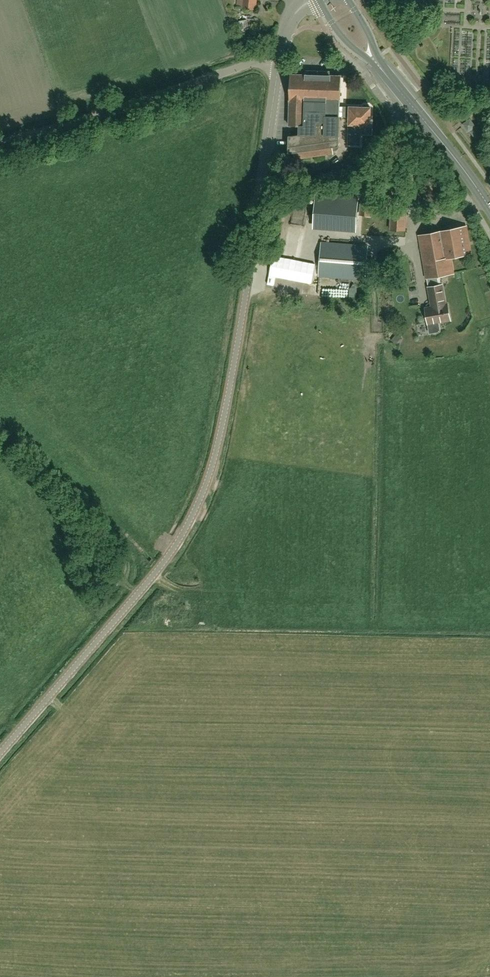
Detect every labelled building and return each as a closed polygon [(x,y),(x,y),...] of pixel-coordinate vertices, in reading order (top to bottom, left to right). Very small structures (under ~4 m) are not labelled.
[(256,9),(257,0),(238,0),(237,7),(256,9)] [(305,101),(340,102),(341,75),(290,74),(289,125),(305,125),(305,101)] [(295,159),(326,154),(334,153),(333,147),(339,146),(340,116),(340,108),(340,102),(305,101),(305,125),(289,125),(289,153),(294,153),(295,159)] [(371,108),(369,108),(369,106),(369,105),(364,105),(364,106),(364,107),(350,107),(350,108),(340,108),(340,116),(349,116),(349,124),(348,145),(360,145),(360,134),(372,135),(372,125),(370,125),(371,108)] [(357,224),(358,199),(316,196),(314,221),(357,224)] [(361,214),(370,215),(371,205),(361,204),(361,214)] [(448,304),(446,304),(442,284),(439,285),(437,276),(454,273),(451,258),(471,254),(466,227),(419,235),(426,278),(427,278),(428,287),(432,306),(425,308),(430,333),(440,331),(439,322),(451,320),(448,304)] [(365,280),(368,246),(322,242),(319,276),(365,280)] [(270,266),(272,249),(260,248),(258,265),(270,266)]
